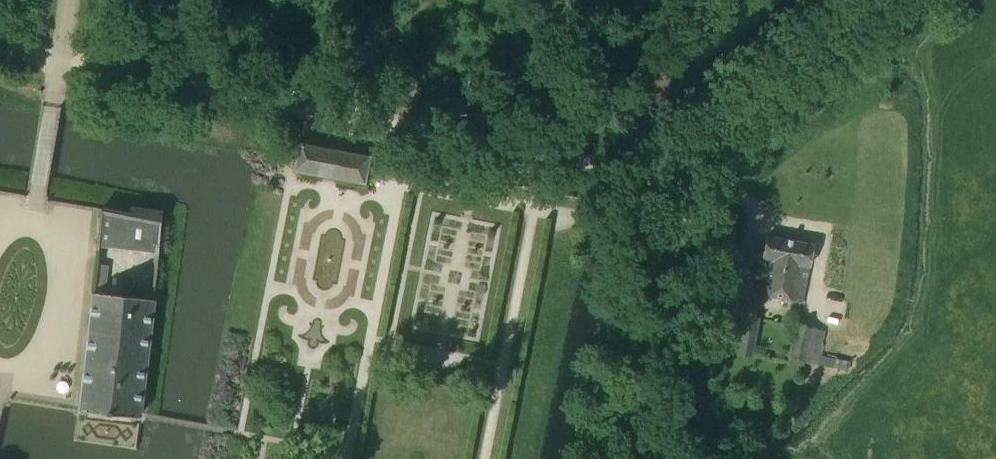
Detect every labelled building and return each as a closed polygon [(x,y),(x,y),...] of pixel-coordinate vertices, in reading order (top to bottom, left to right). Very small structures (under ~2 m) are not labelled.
[(281,139),(279,148),(298,152),(295,171),(364,184),(369,156),(281,139)] [(101,211),(97,245),(159,253),(161,222),(104,211),(160,221),(161,210),(131,205),(129,211),(102,207),(101,211)] [(758,292),(802,301),(813,244),(769,235),(758,292)] [(141,417),(154,301),(92,294),(79,410),(141,417)] [(723,350),(754,356),(761,318),(730,312),(723,350)] [(797,324),(789,358),(818,363),(825,330),(797,324)]
